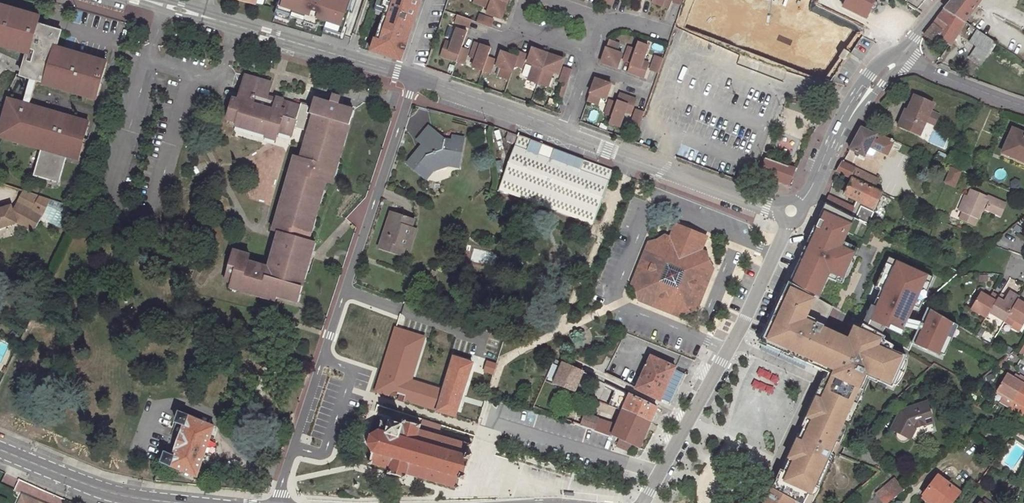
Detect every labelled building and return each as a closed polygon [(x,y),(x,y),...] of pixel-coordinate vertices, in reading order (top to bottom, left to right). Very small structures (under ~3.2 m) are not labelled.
[(276,10),(290,14),(290,17),(316,26),(317,24),(341,32),(352,0),(279,0),(276,10)] [(375,5),(385,9),(384,14),(371,51),(400,61),(415,18),(413,17),(417,8),(418,8),(420,0),(377,0),(375,5)] [(505,3),(497,0),(470,0),(470,2),(487,8),(485,14),(500,19),(505,3)] [(651,3),(667,8),(670,0),(652,0),(651,3)] [(842,9),(865,20),(870,9),(873,10),(875,9),(877,6),(876,3),(874,2),(874,0),(846,0),(842,9)] [(969,0),(951,0),(944,9),(964,22),(968,16),(977,6),(976,5),(969,0)] [(385,9),(375,5),(374,10),(384,14),(385,9)] [(797,49),(812,12),(793,5),(783,30),(773,26),(765,45),(777,50),(780,42),(797,49)] [(1021,28),(1023,23),(1023,13),(1018,10),(1009,5),(1006,9),(1009,11),(1004,20),(1013,25),(1021,28)] [(39,17),(0,6),(0,46),(27,54),(24,64),(21,75),(30,78),(22,104),(7,99),(0,124),(0,138),(42,150),(46,151),(42,165),(38,164),(37,164),(34,175),(43,178),(45,173),(58,176),(62,163),(57,161),(59,155),(64,156),(76,160),(87,122),(28,105),(36,80),(43,82),(43,85),(95,100),(106,62),(55,47),(60,32),(37,25),(39,17)] [(944,9),(937,17),(947,23),(937,37),(949,44),(950,45),(964,22),(944,9)] [(467,28),(470,20),(456,15),(453,23),(467,28)] [(478,15),(475,22),(489,27),(492,19),(478,15)] [(968,16),(964,22),(970,26),(977,30),(981,33),(985,28),(968,16)] [(947,23),(937,17),(924,34),(935,40),(937,37),(947,23)] [(833,44),(849,51),(857,34),(841,26),(833,44)] [(977,30),(970,26),(966,31),(973,35),(977,30)] [(460,49),(465,32),(455,29),(450,44),(444,42),(439,57),(455,62),(460,49)] [(996,44),(981,33),(977,30),(973,35),(969,42),(976,47),(989,55),(996,44)] [(618,44),(608,40),(600,63),(616,69),(621,54),(615,52),(618,44)] [(486,58),(489,49),(473,43),(468,58),(474,60),(471,68),(481,72),(486,58)] [(647,46),(637,43),(634,50),(629,64),(626,73),(643,78),(648,64),(642,62),(645,53),(647,46)] [(751,43),(746,58),(764,64),(769,49),(751,43)] [(27,54),(0,46),(0,53),(24,64),(27,54)] [(629,64),(634,50),(627,47),(622,61),(629,64)] [(989,55),(976,47),(974,50),(986,57),(987,58),(989,55)] [(467,51),(460,49),(455,62),(462,65),(467,51)] [(547,54),(531,49),(526,63),(531,65),(526,81),(536,84),(547,54)] [(845,49),(839,57),(843,61),(849,53),(845,49)] [(980,65),(986,57),(974,50),(971,54),(979,59),(976,63),(980,65)] [(525,55),(518,52),(516,58),(513,66),(520,69),(525,55)] [(513,66),(516,58),(500,53),(495,67),(501,69),(498,78),(508,81),(513,66)] [(563,60),(547,54),(536,84),(546,88),(552,72),(557,75),(563,60)] [(657,73),(662,59),(654,57),(649,71),(657,73)] [(493,60),(486,58),(481,72),(489,74),(493,60)] [(566,85),(571,71),(564,68),(559,82),(566,85)] [(231,258),(231,259),(302,282),(303,279),(301,278),(303,271),(305,263),(307,264),(312,249),(310,249),(311,241),(308,241),(311,232),(308,231),(310,224),(313,217),(315,217),(320,202),(317,201),(319,194),(321,187),(324,188),(326,182),(330,183),(333,176),(331,175),(333,168),(335,161),(338,161),(342,146),(340,145),(342,138),(344,132),(346,132),(351,117),(348,116),(350,109),(338,106),(340,98),(332,95),(330,103),(317,100),(315,107),(312,106),(309,114),(299,110),(300,106),(286,103),(285,107),(281,106),(283,101),(283,100),(275,98),(274,102),(266,100),(267,96),(271,83),(244,76),(237,100),(231,99),(226,119),(236,122),(266,131),(265,134),(264,136),(275,140),(278,131),(291,135),(294,127),(295,125),(308,129),(308,131),(306,136),(309,137),(307,144),(304,152),(302,151),(299,158),(294,157),(291,164),(294,165),(292,172),(290,179),(287,178),(283,194),(285,195),(283,202),(281,209),(278,209),(274,223),(277,224),(275,231),(282,233),(279,241),(275,240),(273,248),(276,248),(274,255),(272,254),(267,267),(248,261),(249,255),(235,251),(233,258),(231,258)] [(610,85),(594,80),(586,102),(596,106),(599,98),(605,100),(610,85)] [(635,100),(619,94),(616,104),(611,118),(608,124),(619,128),(624,113),(630,115),(635,100)] [(907,110),(905,109),(902,115),(908,119),(904,129),(918,135),(925,120),(930,109),(933,103),(914,95),(912,101),(907,110)] [(611,118),(616,104),(608,101),(604,115),(611,118)] [(301,103),(300,106),(299,110),(309,114),(312,106),(301,103)] [(938,113),(930,109),(925,120),(933,124),(938,113)] [(638,127),(643,113),(636,110),(631,124),(638,127)] [(908,119),(902,115),(897,126),(904,129),(908,119)] [(266,131),(236,122),(235,125),(265,134),(266,131)] [(443,139),(428,126),(416,141),(421,145),(406,164),(424,180),(430,172),(446,165),(457,167),(463,139),(451,136),(450,141),(443,139)] [(894,141),(864,128),(861,127),(849,149),(864,156),(865,153),(870,155),(873,155),(877,147),(889,152),(894,141)] [(1012,129),(1002,152),(1023,162),(1023,134),(1012,129)] [(612,171),(518,136),(498,190),(551,209),(592,224),(596,215),(612,171)] [(38,164),(42,165),(46,151),(42,150),(38,164)] [(782,182),(791,186),(796,170),(764,158),(759,174),(773,179),(782,182)] [(851,179),(855,169),(842,163),(837,172),(851,179)] [(954,186),(960,171),(952,168),(945,183),(954,186)] [(851,179),(852,179),(872,189),(877,179),(855,169),(851,179)] [(872,189),(852,179),(844,196),(856,201),(853,208),(828,197),(825,204),(827,205),(854,219),(864,224),(867,225),(873,212),(872,212),(873,209),(874,209),(882,193),(872,189)] [(967,196),(961,210),(962,211),(959,219),(974,225),(977,218),(978,218),(984,204),(987,205),(985,208),(1000,214),(1005,203),(970,189),(967,196)] [(47,199),(23,190),(16,203),(19,204),(17,208),(13,209),(12,207),(4,209),(4,207),(0,208),(0,228),(16,223),(33,231),(41,214),(39,213),(47,199)] [(958,209),(961,210),(967,196),(964,195),(958,209)] [(811,237),(789,283),(817,299),(827,278),(835,282),(838,275),(843,277),(853,256),(848,253),(851,246),(843,243),(854,219),(827,205),(817,229),(818,229),(814,238),(811,237)] [(411,227),(413,220),(389,212),(377,248),(401,256),(404,248),(411,227)] [(87,220),(80,232),(91,237),(98,225),(87,220)] [(705,238),(674,225),(669,237),(664,235),(657,241),(648,242),(631,285),(636,291),(637,299),(681,317),(687,312),(695,311),(712,268),(707,261),(706,252),(701,250),(705,238)] [(416,229),(411,227),(404,248),(409,250),(416,229)] [(857,249),(851,246),(848,253),(853,256),(854,256),(857,249)] [(473,250),(471,260),(486,263),(488,253),(473,250)] [(868,311),(862,324),(881,336),(884,328),(901,335),(923,285),(928,287),(932,278),(918,271),(917,273),(902,266),(902,264),(888,258),(884,267),(889,270),(872,307),(874,308),(871,313),(868,311)] [(302,282),(231,259),(224,281),(231,283),(231,285),(238,287),(237,290),(252,294),(253,291),(261,294),(268,296),(267,298),(274,301),(277,291),(283,293),(281,297),(294,301),(296,294),(299,294),(302,282)] [(918,271),(902,264),(902,266),(917,273),(918,271)] [(41,277),(46,279),(50,271),(44,269),(41,277)] [(835,455),(830,453),(835,442),(840,444),(870,378),(891,387),(899,372),(901,366),(906,357),(881,346),(885,338),(881,336),(862,324),(852,319),(842,341),(826,334),(837,310),(817,299),(789,283),(761,343),(828,373),(784,471),(785,472),(780,481),(777,479),(772,488),(794,501),(798,502),(814,502),(835,455)] [(985,318),(989,313),(997,299),(999,296),(992,292),(989,298),(980,293),(970,310),(985,318)] [(989,313),(1004,322),(1017,300),(1018,298),(1008,292),(1005,297),(1002,302),(997,299),(989,313)] [(1004,322),(1010,326),(1014,320),(1022,326),(1023,323),(1023,304),(1017,300),(1004,322)] [(958,325),(927,307),(911,344),(938,356),(947,337),(952,325),(957,326),(958,325)] [(952,339),(957,326),(952,325),(947,337),(952,339)] [(424,336),(395,327),(375,391),(435,409),(441,389),(410,379),(424,336)] [(13,332),(9,337),(14,341),(18,336),(13,332)] [(1002,346),(1000,350),(1008,355),(1010,350),(1002,346)] [(441,389),(435,409),(453,415),(471,362),(452,356),(441,389)] [(1010,358),(1007,356),(996,366),(998,368),(1010,358)] [(636,389),(660,399),(661,396),(669,399),(674,388),(671,387),(673,383),(676,384),(681,374),(672,370),(674,368),(650,357),(636,389)] [(492,374),(496,363),(487,360),(483,371),(492,374)] [(580,371),(562,363),(553,385),(571,391),(580,371)] [(901,366),(899,372),(906,375),(909,369),(901,366)] [(1019,375),(1018,377),(1016,380),(1012,378),(1006,374),(997,390),(997,391),(1013,400),(1023,381),(1023,378),(1019,375)] [(1013,400),(1023,406),(1023,381),(1013,400)] [(1013,400),(997,391),(996,393),(1002,397),(999,401),(1009,407),(1013,400)] [(623,406),(628,395),(622,392),(617,403),(623,406)] [(621,411),(649,422),(655,408),(628,395),(623,406),(621,411)] [(621,411),(623,406),(617,403),(610,400),(608,405),(621,411)] [(931,422),(924,403),(898,411),(900,416),(898,420),(895,419),(889,429),(895,433),(894,435),(894,437),(895,439),(896,440),(897,442),(900,443),(903,442),(905,441),(912,428),(931,422)] [(630,444),(638,447),(649,422),(621,411),(615,425),(611,435),(616,437),(618,438),(630,444)] [(164,452),(161,462),(196,477),(214,427),(179,412),(175,422),(184,425),(172,456),(164,452)] [(579,413),(578,417),(582,418),(580,424),(605,433),(609,423),(584,414),(583,414),(579,413)] [(406,474),(456,489),(459,480),(463,480),(471,455),(468,454),(471,444),(461,441),(429,432),(432,423),(421,419),(419,426),(404,421),(403,425),(381,418),(378,429),(369,434),(366,444),(371,452),(368,464),(388,469),(386,474),(404,479),(406,474)] [(175,422),(164,452),(172,456),(184,425),(175,422)] [(605,433),(611,435),(615,425),(609,423),(605,433)] [(1015,430),(1013,433),(1022,439),(1023,436),(1023,435),(1015,430)] [(630,444),(618,438),(616,445),(627,450),(630,444)] [(784,471),(781,470),(776,479),(777,479),(780,481),(785,472),(784,471)] [(922,495),(932,502),(951,502),(959,493),(937,476),(922,495)] [(900,493),(904,490),(893,478),(889,482),(900,493)] [(887,483),(874,493),(882,502),(888,502),(898,495),(887,483)] [(764,502),(793,502),(794,501),(772,488),(764,502)]
